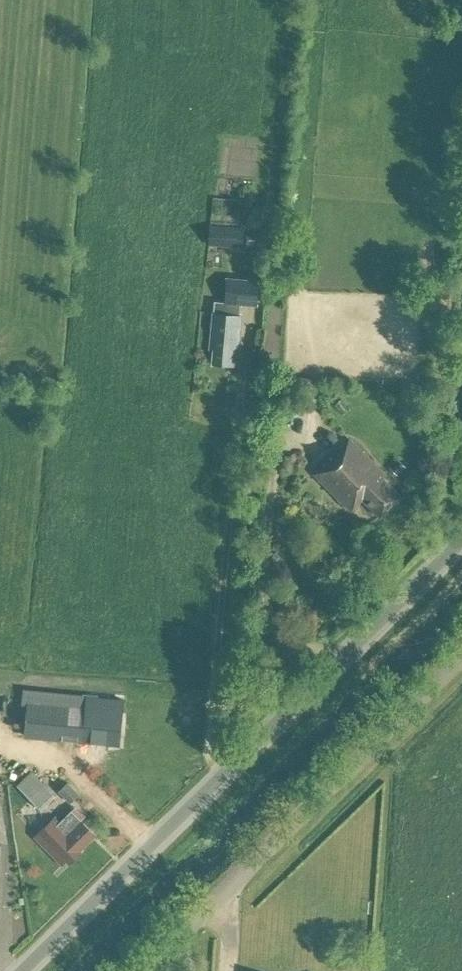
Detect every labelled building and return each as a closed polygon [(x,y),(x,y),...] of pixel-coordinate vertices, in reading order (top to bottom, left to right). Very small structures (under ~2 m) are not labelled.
[(209,244),(243,247),(245,228),(210,225),(209,244)] [(214,301),(213,313),(210,348),(214,348),(212,363),(232,365),(232,364),(238,365),(243,304),(257,305),(260,280),(227,277),(225,302),(214,301)] [(314,473),(351,510),(362,499),(380,517),(402,496),(383,477),(386,475),(349,438),(314,473)] [(390,467),(399,475),(406,467),(398,459),(390,467)] [(25,688),(23,704),(29,705),(29,701),(88,706),(89,695),(25,688)] [(29,705),(26,737),(84,742),(88,706),(29,701),(29,705)] [(32,770),(17,785),(41,809),(56,794),(32,770)] [(70,803),(79,793),(68,781),(58,791),(70,803)] [(34,837),(62,865),(66,860),(69,863),(81,851),(80,850),(96,835),(72,810),(61,821),(55,816),(34,837)]
